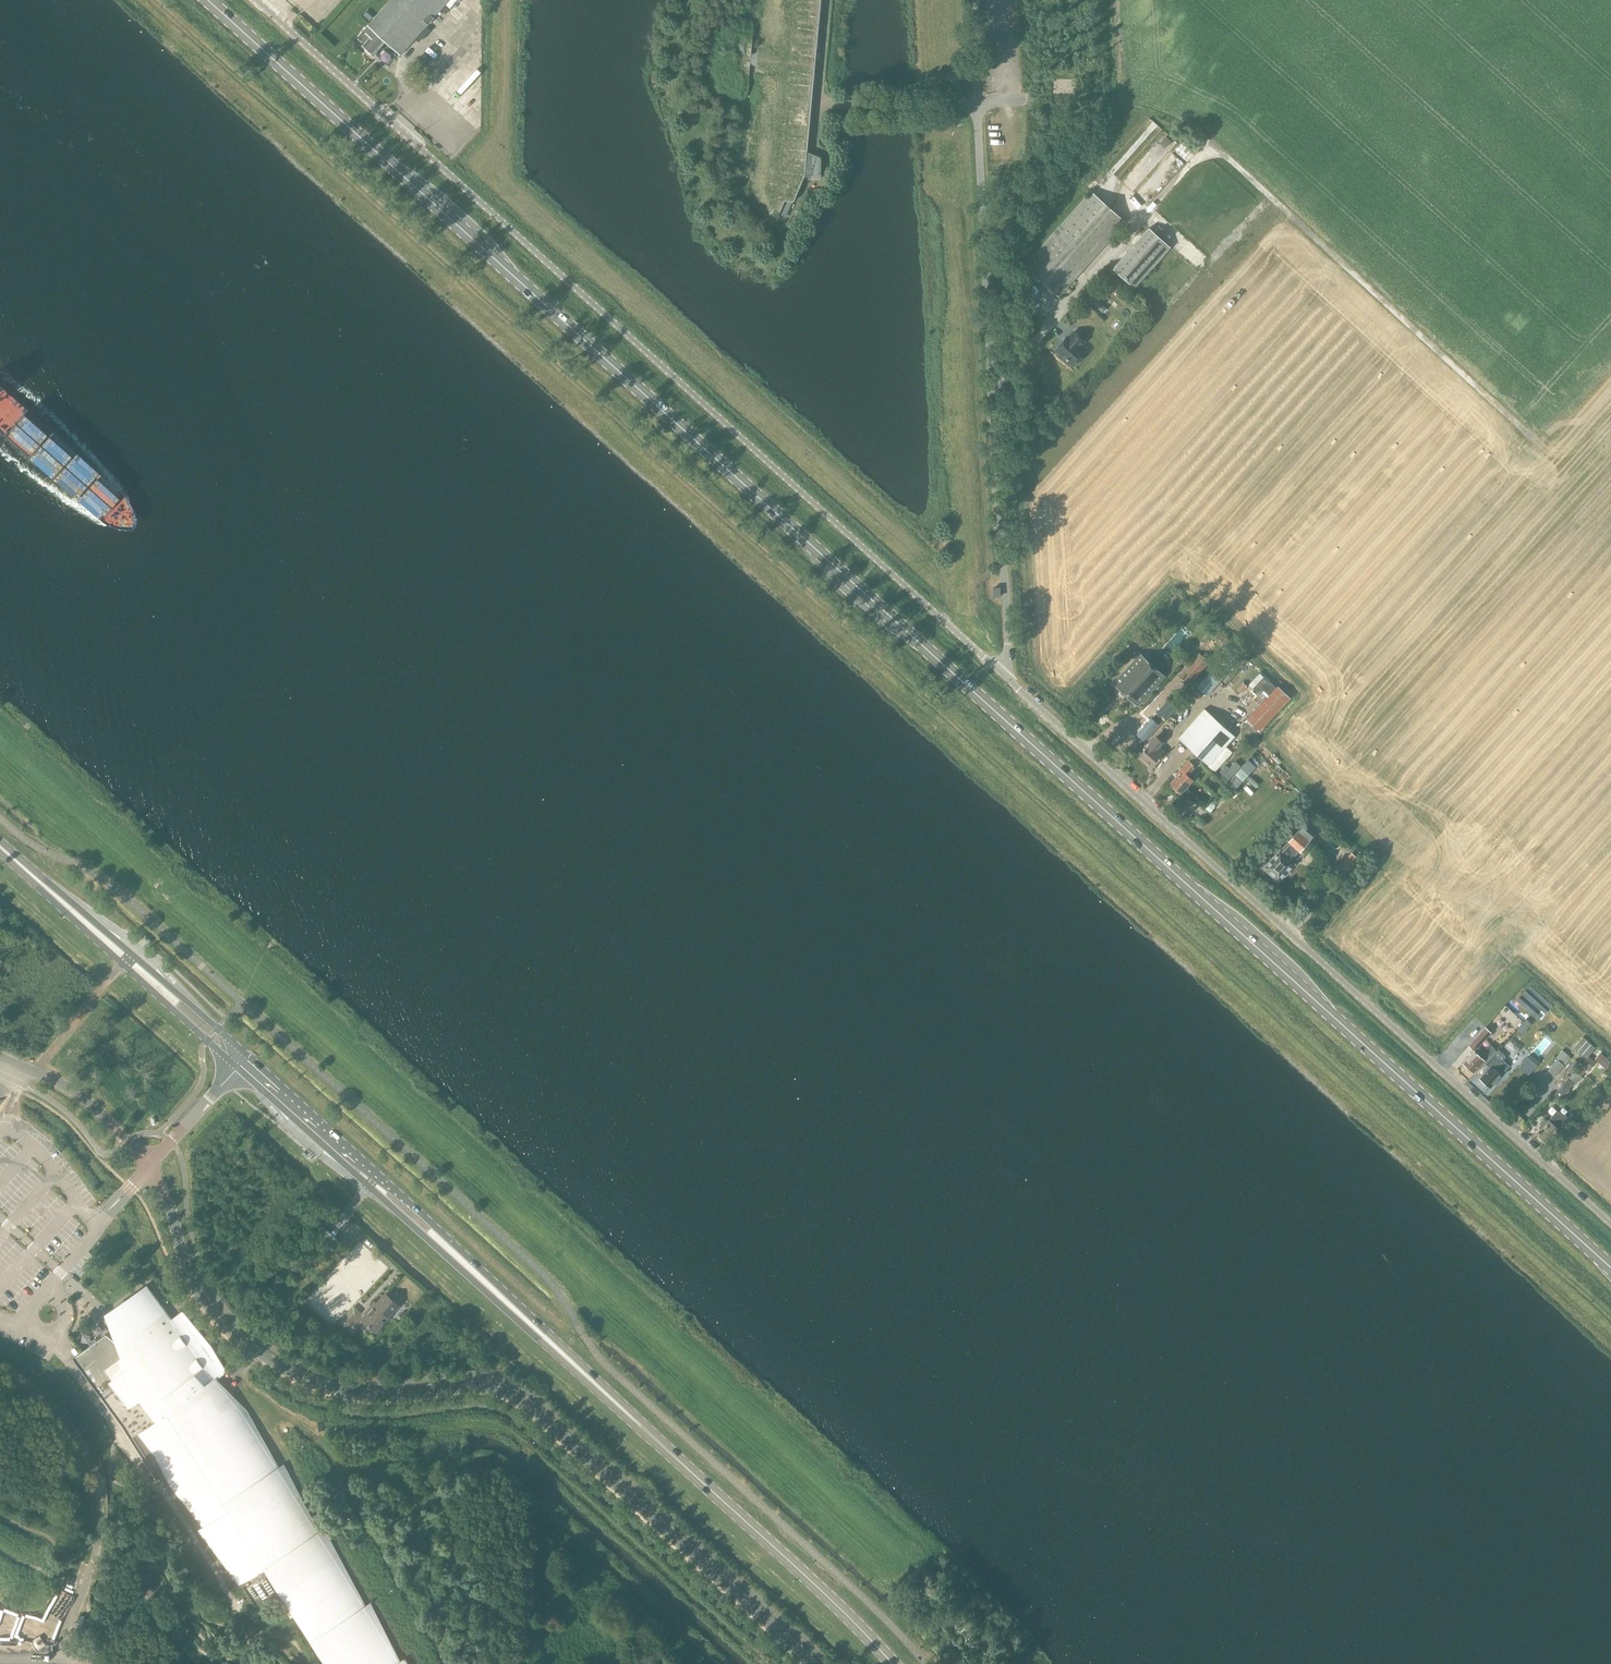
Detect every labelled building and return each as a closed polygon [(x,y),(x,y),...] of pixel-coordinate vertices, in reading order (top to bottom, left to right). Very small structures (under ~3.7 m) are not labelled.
[(382,9),(415,38),(449,0),(390,0),(382,9)] [(787,70),(784,102),(784,105),(774,215),(777,215),(777,214),(784,199),(791,200),(792,200),(792,199),(793,199),(793,198),(804,175),(816,175),(817,175),(818,174),(819,173),(820,171),(820,169),(820,157),(820,156),(819,155),(818,155),(806,150),(815,51),(815,43),(819,0),(793,0),(792,17),(792,20),(788,51),(787,70)] [(379,12),(363,31),(371,38),(364,46),(374,55),(386,42),(400,55),(412,41),(379,12)] [(774,69),(787,70),(788,51),(776,50),(757,49),(757,47),(755,36),(754,36),(753,54),(748,55),(747,60),(752,63),(751,80),(752,80),(755,70),(756,68),(774,69)] [(740,186),(739,186),(738,186),(739,179),(737,179),(737,181),(737,186),(735,186),(734,186),(733,187),(731,189),(731,190),(730,191),(730,192),(730,193),(730,195),(730,196),(730,197),(731,198),(733,200),(734,201),(736,201),(738,202),(739,201),(741,201),(742,200),(744,204),(745,206),(746,205),(743,200),(744,199),(745,198),(745,196),(745,194),(745,192),(743,193),(743,194),(743,195),(743,197),(741,198),(741,199),(740,199),(738,199),(737,200),(736,199),(735,199),(734,198),(733,197),(732,196),(731,195),(731,194),(731,192),(732,191),(732,190),(733,189),(734,188),(735,188),(736,188),(738,187),(740,188),(741,188),(742,189),(742,190),(743,191),(744,190),(744,189),(743,188),(741,187),(740,186)] [(738,186),(739,186),(740,186),(741,187),(743,188),(744,189),(744,190),(745,191),(745,192),(745,194),(745,196),(745,198),(744,199),(743,200),(746,205),(748,204),(746,200),(747,198),(748,196),(748,193),(747,192),(747,190),(746,188),(745,186),(744,185),(741,184),(740,184),(741,179),(739,179),(738,186)] [(737,186),(737,181),(735,181),(733,182),(731,183),(729,184),(728,186),(727,188),(726,189),(725,192),(725,194),(725,196),(726,198),(727,200),(728,202),(730,203),(732,204),(735,205),(737,206),(740,205),(742,205),(744,204),(742,200),(741,201),(739,201),(738,202),(736,201),(734,201),(733,200),(731,198),(730,197),(730,196),(730,195),(730,193),(730,192),(730,191),(731,190),(731,189),(733,187),(734,186),(735,186),(737,186)] [(1024,266),(1058,297),(1125,222),(1091,191),(1024,266)] [(790,201),(784,199),(780,209),(785,212),(790,201)] [(1112,269),(1134,288),(1170,247),(1149,228),(1112,269)] [(1055,350),(1073,366),(1085,353),(1079,348),(1085,341),(1074,332),(1068,338),(1066,337),(1055,350)] [(1179,676),(1189,685),(1210,663),(1199,653),(1179,676)] [(1113,683),(1138,706),(1164,676),(1140,654),(1113,683)] [(1217,665),(1197,687),(1206,695),(1226,673),(1217,665)] [(1263,672),(1253,684),(1267,696),(1277,684),(1263,672)] [(1247,719),(1259,731),(1290,698),(1278,686),(1247,719)] [(1178,738),(1208,765),(1235,736),(1205,709),(1178,738)] [(1151,719),(1136,735),(1142,741),(1157,725),(1151,719)] [(1140,756),(1152,766),(1165,752),(1158,746),(1162,742),(1156,737),(1140,756)] [(1194,755),(1190,761),(1189,760),(1176,775),(1177,776),(1171,783),(1181,792),(1193,779),(1188,775),(1196,766),(1198,768),(1203,763),(1194,755)] [(1241,768),(1227,783),(1234,789),(1247,774),(1241,768)] [(1213,798),(1205,807),(1210,811),(1218,802),(1213,798)] [(1313,835),(1303,825),(1303,824),(1302,824),(1302,825),(1289,840),(1290,841),(1280,851),(1279,850),(1279,851),(1264,867),(1263,867),(1264,868),(1278,880),(1278,881),(1279,880),(1293,864),(1294,864),(1293,863),(1289,860),(1299,849),(1300,850),(1313,835),(1314,835),(1313,835)] [(1338,867),(1332,873),(1342,883),(1348,876),(1338,867)] [(1496,1016),(1509,1028),(1520,1016),(1506,1004),(1496,1016)] [(1526,1018),(1518,1029),(1523,1032),(1531,1022),(1526,1018)] [(1475,1039),(1480,1044),(1491,1033),(1485,1027),(1475,1039)] [(1573,1048),(1585,1058),(1595,1047),(1583,1037),(1573,1048)] [(1463,1064),(1473,1073),(1495,1049),(1489,1044),(1483,1052),(1478,1047),(1463,1064)] [(1480,1079),(1490,1088),(1503,1074),(1502,1073),(1509,1066),(1502,1059),(1505,1056),(1498,1050),(1486,1064),(1490,1068),(1480,1079)] [(1548,1070),(1556,1077),(1571,1058),(1562,1050),(1555,1058),(1557,1059),(1548,1070)] [(1595,1059),(1605,1068),(1602,1071),(1608,1077),(1610,1074),(1610,1062),(1600,1053),(1595,1059)] [(1528,1054),(1522,1064),(1534,1071),(1540,1061),(1528,1054)] [(1589,1056),(1575,1071),(1580,1076),(1586,1069),(1588,1070),(1595,1062),(1589,1056)] [(1596,1067),(1591,1072),(1598,1080),(1603,1074),(1596,1067)] [(1553,1095),(1559,1100),(1573,1084),(1568,1079),(1553,1095)] [(1536,1133),(1548,1144),(1560,1130),(1570,1119),(1565,1114),(1563,1116),(1557,1110),(1547,1121),(1544,1118),(1539,1124),(1542,1126),(1536,1133)] [(118,1345),(120,1347),(126,1354),(132,1349),(137,1345),(138,1345),(123,1323),(119,1319),(113,1310),(146,1286),(163,1310),(167,1316),(170,1321),(182,1313),(210,1346),(211,1347),(224,1370),(217,1376),(214,1378),(229,1395),(243,1413),(256,1433),(401,1663),(409,1663),(405,1656),(401,1659),(371,1601),(366,1604),(325,1527),(320,1530),(284,1463),(279,1465),(248,1410),(218,1377),(227,1371),(226,1369),(225,1364),(212,1343),(184,1310),(183,1309),(171,1317),(148,1283),(105,1310),(118,1345)] [(73,1358),(122,1426),(143,1460),(151,1472),(161,1465),(165,1463),(225,1558),(226,1560),(230,1567),(232,1570),(237,1579),(239,1582),(264,1565),(279,1588),(286,1599),(297,1617),(326,1663),(401,1663),(256,1433),(243,1413),(229,1395),(214,1378),(217,1376),(224,1370),(211,1347),(210,1346),(182,1313),(170,1321),(167,1316),(163,1310),(146,1286),(113,1310),(119,1319),(123,1323),(138,1345),(137,1345),(132,1349),(126,1354),(120,1347),(118,1345),(116,1343),(114,1341),(111,1338),(109,1336),(106,1334),(81,1352),(73,1358)] [(362,1319),(364,1321),(374,1331),(389,1315),(398,1305),(394,1301),(386,1293),(376,1303),(375,1302),(371,1306),(365,1313),(367,1314),(362,1319)] [(354,1312),(345,1322),(355,1331),(364,1321),(362,1319),(354,1312)]
